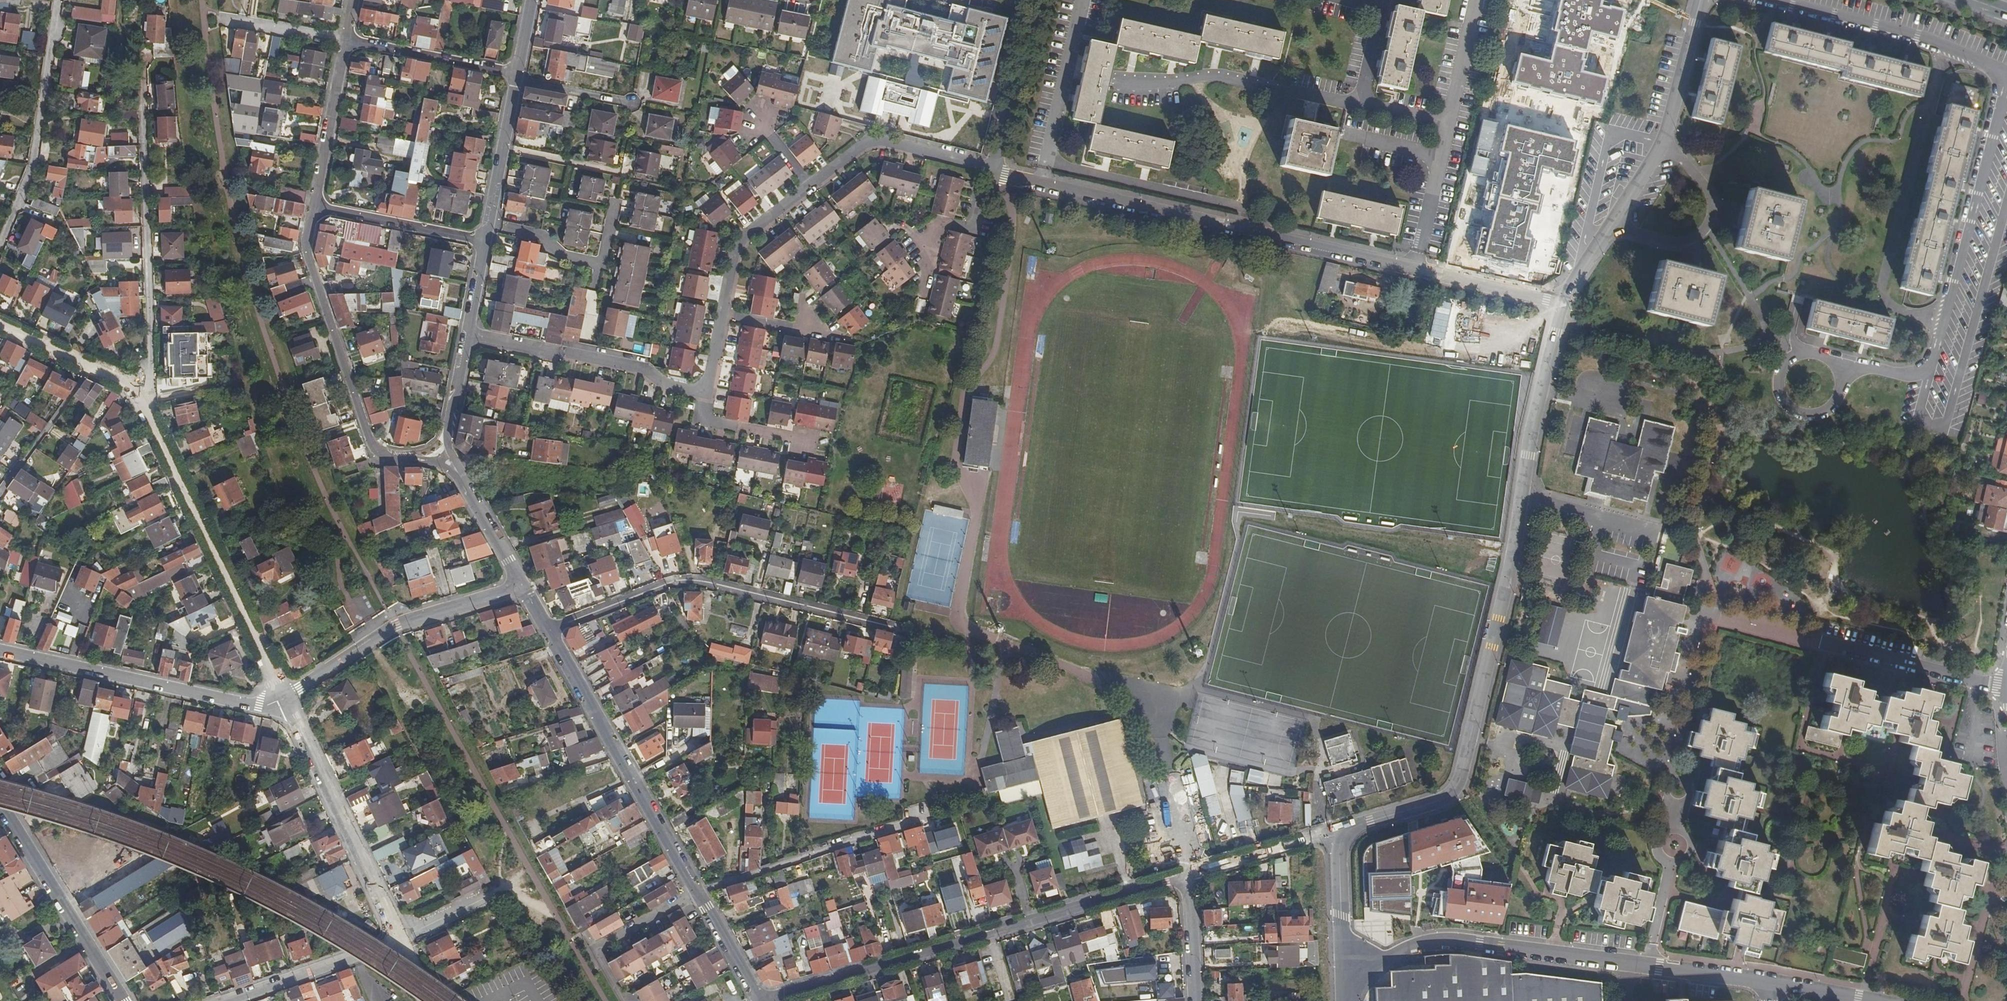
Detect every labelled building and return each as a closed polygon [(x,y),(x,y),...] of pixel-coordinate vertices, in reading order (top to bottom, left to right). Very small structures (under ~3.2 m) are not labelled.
[(114,24),(118,0),(104,0),(102,13),(68,7),(68,11),(72,12),(71,19),(114,24)] [(343,10),(333,8),(286,0),(285,0),(280,0),(278,12),(298,16),(299,13),(332,20),(333,14),(342,16),(343,10)] [(333,8),(334,0),(286,0),(333,8)] [(401,6),(400,9),(413,12),(415,0),(402,0),(401,6)] [(548,7),(572,11),(574,3),(566,1),(566,0),(549,0),(548,7)] [(610,5),(624,8),(626,0),(611,0),(610,5)] [(720,24),(724,0),(690,0),(686,17),(720,24)] [(773,33),(779,5),(752,0),(738,0),(733,24),(773,33)] [(832,62),(985,101),(1007,18),(968,8),(964,24),(931,16),(929,21),(919,19),(921,13),(887,5),(889,0),(848,0),(832,62)] [(1449,0),(1420,0),(1417,10),(1395,6),(1378,85),(1405,91),(1423,12),(1445,17),(1449,0)] [(482,10),(495,12),(497,4),(483,1),(482,10)] [(432,51),(442,53),(451,4),(449,4),(442,2),(438,22),(432,51)] [(596,21),(596,19),(598,7),(582,4),(579,17),(595,21),(596,21)] [(383,8),(382,14),(390,16),(399,18),(400,9),(401,6),(392,5),(392,10),(383,8)] [(608,12),(623,15),(624,8),(610,5),(608,12)] [(1521,7),(1492,169),(1509,172),(1507,183),(1540,189),(1549,141),(1564,144),(1586,19),(1521,7)] [(361,11),(359,21),(388,27),(390,16),(382,14),(361,11)] [(535,41),(533,46),(547,49),(553,50),(560,51),(563,35),(567,15),(552,12),(546,40),(535,37),(535,41)] [(805,40),(809,19),(783,13),(779,34),(805,40)] [(24,17),(12,15),(8,42),(20,43),(24,17)] [(577,17),(567,15),(563,35),(573,37),(577,17)] [(1120,19),(1114,46),(1192,64),(1197,42),(1275,60),(1281,33),(1202,15),(1197,37),(1120,19)] [(154,44),(153,52),(154,59),(174,58),(172,36),(165,36),(166,19),(148,17),(147,44),(154,44)] [(411,47),(432,51),(438,22),(430,21),(430,22),(429,26),(426,26),(425,28),(415,26),(411,47)] [(1797,29),(1773,22),(1765,50),(1843,71),(1842,75),(1920,95),(1927,68),(1906,62),(1868,52),(1848,47),(1850,42),(1828,37),(1797,29)] [(490,23),(483,61),(496,64),(504,26),(490,23)] [(644,28),(631,25),(628,40),(641,43),(644,28)] [(80,56),(100,59),(105,31),(80,27),(75,55),(80,56)] [(247,30),(235,28),(231,55),(243,56),(247,30)] [(243,56),(242,60),(240,75),(248,77),(252,54),(255,54),(259,33),(247,30),(243,56)] [(277,59),(281,36),(273,35),(269,57),(269,58),(277,59)] [(1741,44),(1712,38),(1693,115),(1720,121),(1741,44)] [(712,42),(704,40),(702,50),(711,51),(712,42)] [(1097,125),(1113,47),(1088,41),(1071,119),(1093,124),(1087,152),(1166,169),(1172,143),(1097,125)] [(553,50),(547,49),(543,74),(547,74),(553,50)] [(294,62),(323,68),(325,53),(305,50),(303,57),(287,55),(286,61),(294,62)] [(601,59),(560,51),(553,50),(547,74),(547,78),(547,79),(550,80),(551,77),(571,81),(573,71),(566,69),(567,62),(577,64),(575,72),(610,79),(612,70),(613,63),(605,62),(601,61),(601,59)] [(11,80),(12,76),(15,76),(18,57),(0,55),(0,78),(11,80)] [(269,58),(269,57),(262,55),(258,79),(265,80),(266,72),(269,58)] [(84,63),(99,65),(100,59),(80,56),(79,62),(84,63)] [(399,64),(400,59),(385,56),(384,60),(382,72),(381,78),(388,80),(392,62),(399,64)] [(224,57),(226,73),(240,75),(242,60),(224,57)] [(79,62),(64,60),(60,87),(80,90),(84,63),(79,62)] [(418,62),(409,60),(407,69),(403,69),(400,82),(413,85),(414,80),(418,62)] [(321,79),(323,68),(294,62),(293,67),(301,68),(300,75),(321,79)] [(426,64),(418,62),(414,80),(423,81),(423,79),(425,80),(426,76),(424,76),(426,64)] [(361,65),(353,63),(351,73),(367,76),(369,64),(362,63),(361,65)] [(469,72),(454,69),(451,89),(465,91),(469,72)] [(754,91),(734,69),(723,78),(729,85),(723,90),(739,108),(745,102),(744,101),(754,91)] [(282,75),(266,72),(265,80),(281,83),(282,75)] [(483,75),(469,72),(465,91),(463,107),(473,109),(480,110),(481,101),(479,101),(483,75)] [(233,120),(237,140),(254,143),(256,133),(261,106),(262,101),(265,80),(258,79),(251,77),(248,77),(240,75),(226,73),(228,87),(242,90),(240,104),(231,103),(233,120)] [(757,95),(775,100),(779,84),(781,77),(773,75),(773,77),(762,75),(757,95)] [(368,76),(365,95),(366,96),(388,100),(391,100),(393,88),(379,86),(381,78),(368,76)] [(680,82),(656,77),(651,98),(676,103),(680,82)] [(938,91),(903,81),(901,85),(887,82),(870,77),(861,112),(883,117),(885,111),(911,118),(909,123),(931,129),(940,97),(940,95),(937,95),(938,91)] [(282,89),(283,83),(281,83),(265,80),(262,101),(263,101),(263,105),(273,106),(273,102),(279,103),(280,101),(282,89)] [(175,108),(173,82),(157,84),(159,110),(175,108)] [(1981,89),(1954,82),(1940,133),(1938,133),(1929,165),(1931,166),(1915,226),(1913,226),(1905,256),(1908,257),(1900,286),(1928,293),(1934,271),(1940,272),(1953,226),(1947,225),(1958,179),(1965,180),(1976,136),(1970,134),(1981,89)] [(782,106),(793,108),(798,88),(779,84),(775,100),(774,106),(781,108),(782,106)] [(567,95),(525,87),(523,98),(565,106),(567,95)] [(465,91),(451,89),(448,104),(463,107),(465,91)] [(940,95),(940,97),(970,105),(971,99),(938,91),(937,95),(940,95)] [(99,96),(79,93),(76,109),(96,112),(99,96)] [(377,107),(386,109),(388,100),(366,96),(364,105),(377,107)] [(423,106),(421,119),(430,121),(435,122),(439,102),(433,101),(425,99),(423,106)] [(386,109),(393,111),(395,101),(391,100),(388,100),(386,109)] [(138,118),(138,103),(129,104),(130,111),(119,112),(120,120),(138,118)] [(364,105),(364,106),(361,122),(377,125),(377,120),(378,116),(376,116),(377,107),(364,105)] [(261,106),(256,133),(281,137),(284,121),(287,122),(289,111),(261,106)] [(311,115),(312,108),(299,106),(298,113),(311,115)] [(564,115),(521,106),(519,117),(539,121),(542,122),(562,125),(564,115)] [(384,122),(385,117),(386,109),(377,107),(376,116),(378,116),(377,120),(384,122)] [(311,115),(319,117),(320,109),(312,108),(311,115)] [(587,130),(612,134),(616,113),(592,108),(587,130)] [(715,129),(728,132),(739,134),(743,114),(711,108),(709,120),(717,122),(715,129)] [(385,117),(392,118),(393,111),(386,109),(385,117)] [(501,114),(480,110),(473,109),(472,117),(499,122),(501,114)] [(565,110),(564,115),(562,125),(574,127),(575,128),(578,112),(565,110)] [(672,118),(648,114),(644,134),(668,139),(672,118)] [(841,128),(843,120),(819,114),(814,137),(835,142),(839,128),(841,128)] [(174,143),(174,117),(160,118),(160,122),(157,122),(157,143),(174,143)] [(539,121),(519,117),(516,134),(535,138),(539,121)] [(342,118),(340,129),(355,132),(357,121),(342,118)] [(427,135),(429,123),(430,121),(421,119),(420,124),(417,136),(416,144),(425,146),(427,135)] [(1326,177),(1336,131),(1289,120),(1279,167),(1326,177)] [(81,121),(78,143),(100,147),(104,125),(81,121)] [(417,136),(420,124),(409,122),(407,133),(417,136)] [(727,138),(728,132),(715,129),(714,135),(727,138)] [(109,135),(110,147),(129,145),(128,133),(109,135)] [(316,144),(317,137),(301,134),(300,141),(316,144)] [(0,137),(0,157),(11,158),(14,139),(0,137)] [(376,151),(413,158),(416,144),(379,137),(376,151)] [(614,164),(619,142),(593,137),(588,159),(614,164)] [(820,156),(806,138),(788,152),(801,168),(812,160),(813,161),(820,156)] [(480,157),(483,157),(486,143),(468,139),(464,154),(480,157)] [(237,140),(238,148),(246,149),(273,154),(275,146),(254,143),(237,140)] [(716,163),(724,173),(725,175),(742,161),(733,149),(735,148),(730,141),(711,156),(716,163)] [(413,158),(408,180),(418,182),(425,146),(416,144),(413,158)] [(670,152),(683,154),(684,146),(671,144),(670,152)] [(68,168),(71,168),(92,171),(93,164),(83,162),(85,146),(75,145),(73,151),(72,151),(67,153),(66,159),(68,159),(67,168),(68,168)] [(93,164),(92,171),(92,173),(101,173),(101,163),(104,163),(104,158),(135,155),(134,145),(129,145),(110,147),(95,148),(93,164)] [(380,175),(383,161),(369,158),(371,152),(357,148),(355,156),(353,155),(350,156),(350,160),(351,161),(354,162),(349,186),(361,188),(363,176),(368,177),(368,173),(380,175)] [(273,154),(246,149),(253,157),(250,170),(270,174),(274,154),(273,154)] [(658,175),(659,169),(661,160),(663,153),(640,149),(638,157),(640,158),(639,162),(637,162),(635,170),(658,175)] [(449,182),(474,187),(475,184),(476,184),(477,182),(476,181),(473,180),(476,165),(480,164),(480,163),(479,162),(480,157),(464,154),(455,152),(449,182)] [(777,161),(763,172),(778,190),(784,186),(783,184),(791,178),(777,161)] [(879,184),(898,189),(902,171),(904,165),(896,163),(896,165),(885,162),(879,184)] [(522,179),(547,184),(548,184),(551,169),(526,163),(523,178),(522,179)] [(717,178),(724,173),(716,163),(710,168),(717,178)] [(1754,167),(1744,165),(1740,178),(1751,181),(1754,167)] [(62,204),(68,168),(67,168),(50,166),(48,178),(55,179),(59,180),(58,187),(54,187),(52,196),(58,197),(57,204),(62,204)] [(1555,168),(1550,185),(1562,189),(1567,171),(1555,168)] [(902,171),(898,189),(896,195),(904,197),(905,195),(916,198),(921,176),(902,171)] [(119,196),(129,195),(128,172),(126,172),(112,172),(112,196),(119,196)] [(778,190),(763,172),(747,184),(761,201),(771,193),(772,195),(778,190)] [(846,185),(861,203),(867,198),(866,197),(875,190),(862,172),(846,185)] [(943,174),(938,194),(958,199),(962,187),(963,188),(966,180),(943,174)] [(606,180),(583,175),(578,198),(596,202),(598,194),(603,195),(606,180)] [(380,211),(380,213),(401,217),(408,184),(408,181),(394,179),(390,201),(384,199),(384,204),(382,203),(381,206),(378,206),(377,209),(380,211)] [(547,184),(522,179),(519,194),(526,195),(544,199),(547,184)] [(470,193),(473,193),(474,187),(449,182),(448,188),(470,193)] [(408,184),(401,217),(412,220),(419,186),(408,184)] [(854,208),(861,203),(846,185),(831,197),(845,214),(853,207),(854,208)] [(281,186),(278,199),(285,201),(305,205),(307,192),(281,186)] [(465,215),(470,193),(448,188),(439,186),(435,208),(450,212),(450,213),(465,215)] [(189,191),(189,188),(166,188),(166,198),(172,198),(190,197),(189,191)] [(1800,200),(1751,188),(1736,246),(1785,260),(1800,200)] [(757,207),(744,190),(734,198),(733,196),(728,201),(742,219),(757,207)] [(1395,236),(1401,209),(1322,191),(1316,217),(1395,236)] [(247,192),(250,207),(283,213),(285,201),(278,199),(247,192)] [(519,194),(509,192),(507,208),(517,210),(516,212),(522,213),(526,195),(519,194)] [(644,211),(647,194),(637,192),(635,202),(636,202),(635,209),(644,211)] [(661,197),(647,194),(644,211),(658,214),(661,197)] [(958,199),(938,194),(934,212),(954,217),(956,207),(959,207),(960,200),(958,199)] [(112,196),(105,196),(103,196),(104,211),(112,210),(113,220),(130,220),(129,199),(120,199),(119,196),(112,196)] [(696,204),(700,210),(711,203),(706,196),(696,204)] [(190,197),(172,198),(172,199),(159,200),(159,222),(169,222),(169,203),(173,203),(174,205),(192,204),(190,197)] [(36,198),(32,206),(57,217),(61,210),(61,209),(36,198)] [(711,203),(700,210),(713,227),(725,219),(726,220),(732,216),(718,198),(711,203)] [(285,201),(283,213),(302,217),(305,205),(285,201)] [(811,213),(826,231),(840,219),(827,202),(817,210),(816,208),(811,213)] [(589,230),(590,228),(586,227),(589,212),(570,208),(566,226),(567,226),(590,231),(590,230),(589,230)] [(630,226),(640,228),(644,211),(635,209),(633,216),(632,216),(630,226)] [(644,211),(640,228),(654,231),(658,214),(644,211)] [(809,243),(826,231),(811,213),(805,218),(806,219),(796,227),(809,243)] [(1045,224),(1052,224),(1053,216),(1046,215),(1045,224)] [(316,253),(334,257),(338,237),(345,238),(350,239),(379,245),(381,230),(382,229),(372,227),(330,219),(321,225),(316,253)] [(32,220),(25,234),(39,241),(45,227),(32,220)] [(884,231),(874,220),(858,234),(873,251),(891,236),(886,230),(884,231)] [(586,248),(590,231),(567,226),(563,243),(586,248)] [(84,241),(83,227),(69,227),(77,242),(82,242),(84,241)] [(282,235),(298,238),(300,230),(284,227),(282,235)] [(392,232),(381,230),(379,245),(389,247),(392,232)] [(693,249),(717,254),(719,247),(716,246),(719,234),(697,230),(693,249)] [(789,230),(774,242),(789,260),(795,255),(794,253),(802,246),(789,230)] [(944,249),(967,255),(972,235),(951,230),(948,243),(946,242),(944,249)] [(399,250),(402,233),(393,231),(392,232),(389,247),(388,252),(349,244),(344,243),(342,259),(376,266),(391,269),(395,270),(399,250)] [(82,242),(77,242),(77,244),(85,259),(107,258),(115,258),(130,258),(129,232),(101,233),(102,255),(84,255),(83,245),(82,242)] [(282,238),(257,233),(258,239),(267,241),(266,246),(277,248),(276,252),(280,252),(281,249),(292,251),(294,241),(282,238)] [(407,251),(411,234),(402,233),(399,250),(407,251)] [(39,241),(25,234),(18,249),(31,256),(34,251),(35,252),(38,247),(36,246),(39,241)] [(181,234),(162,234),(162,257),(181,257),(181,234)] [(493,253),(490,270),(506,273),(510,274),(532,278),(562,284),(565,270),(545,266),(548,254),(538,251),(539,244),(522,241),(518,258),(493,253)] [(789,260),(774,242),(758,255),(771,272),(780,264),(782,265),(789,260)] [(891,270),(905,259),(909,255),(905,249),(903,251),(895,242),(879,256),(891,270)] [(624,246),(621,264),(644,269),(647,251),(624,246)] [(426,276),(448,281),(450,269),(451,263),(453,254),(432,249),(426,276)] [(715,262),(717,254),(693,249),(689,268),(710,273),(713,261),(715,262)] [(962,274),(967,255),(944,249),(942,256),(945,257),(942,268),(962,274)] [(339,258),(334,257),(316,253),(315,254),(320,271),(328,266),(335,273),(339,258)] [(107,258),(85,259),(91,271),(107,271),(107,258)] [(342,259),(339,258),(335,273),(335,274),(347,276),(348,273),(374,278),(376,266),(342,259)] [(917,274),(905,259),(891,270),(886,275),(890,280),(892,279),(900,288),(917,274)] [(1719,274),(1701,270),(1700,273),(1676,267),(1677,263),(1660,260),(1648,309),(1666,314),(1667,311),(1690,316),(1689,320),(1707,324),(1719,274)] [(1332,286),(1339,264),(1326,261),(1318,291),(1327,293),(1328,285),(1332,286)] [(266,269),(269,280),(277,277),(279,283),(298,278),(293,262),(266,269)] [(820,295),(838,279),(824,262),(807,276),(817,287),(815,289),(820,295)] [(640,285),(641,285),(645,269),(644,269),(621,264),(618,280),(640,285)] [(588,268),(578,266),(573,286),(584,288),(588,268)] [(395,270),(391,269),(393,285),(401,286),(403,271),(395,270)] [(189,293),(188,271),(166,271),(166,293),(189,293)] [(529,292),(532,278),(510,274),(507,289),(529,292)] [(706,294),(709,280),(688,275),(683,296),(706,302),(708,294),(706,294)] [(933,293),(956,299),(961,280),(940,275),(937,287),(935,286),(933,293)] [(18,298),(23,287),(18,285),(18,283),(3,277),(0,285),(0,292),(12,297),(13,296),(18,298)] [(303,278),(271,288),(274,297),(307,288),(303,278)] [(443,283),(424,278),(421,287),(424,287),(421,299),(438,303),(443,283)] [(754,296),(772,299),(775,282),(755,278),(752,289),(750,289),(749,294),(754,296)] [(618,280),(617,280),(614,297),(637,302),(640,285),(618,280)] [(1379,289),(1345,281),(1342,294),(1366,300),(1367,296),(1376,299),(1379,289)] [(104,296),(137,296),(136,283),(119,283),(119,290),(101,290),(101,291),(104,296)] [(334,283),(325,286),(328,295),(339,295),(334,283)] [(45,310),(53,293),(55,291),(49,288),(46,293),(29,285),(22,299),(45,310)] [(857,303),(843,285),(825,300),(830,306),(831,305),(841,316),(857,303)] [(567,315),(562,339),(578,342),(586,303),(581,302),(584,288),(573,286),(567,315)] [(92,296),(101,291),(101,290),(99,287),(87,293),(92,296)] [(504,304),(526,308),(529,292),(507,289),(504,304)] [(94,327),(99,337),(114,329),(111,323),(116,321),(113,314),(104,296),(101,291),(92,296),(100,313),(105,311),(108,320),(94,327)] [(45,310),(42,315),(66,327),(75,311),(60,303),(62,298),(53,293),(45,310)] [(278,311),(280,317),(299,311),(301,316),(314,311),(309,293),(276,304),(278,311)] [(394,293),(383,294),(385,313),(389,313),(396,313),(395,308),(394,293)] [(931,313),(951,319),(956,299),(933,293),(931,301),(933,301),(931,313)] [(328,295),(335,316),(349,312),(356,312),(355,294),(339,295),(328,295)] [(137,313),(137,296),(104,296),(113,314),(137,313)] [(779,301),(772,299),(754,296),(750,315),(772,320),(774,307),(777,308),(779,301)] [(2000,297),(1996,313),(2003,314),(2006,299),(2000,297)] [(228,325),(219,299),(205,299),(205,305),(213,305),(218,322),(215,322),(218,333),(230,332),(228,325)] [(1892,319),(1814,299),(1806,326),(1884,347),(1892,319)] [(500,303),(496,302),(491,329),(509,333),(510,326),(515,327),(516,321),(549,328),(547,340),(561,343),(562,339),(567,315),(526,308),(504,304),(500,303)] [(706,308),(700,307),(684,303),(682,315),(679,315),(678,322),(702,327),(706,308)] [(452,319),(461,321),(463,311),(446,307),(444,317),(452,319)] [(629,311),(607,307),(602,333),(624,338),(629,311)] [(182,308),(163,308),(163,329),(182,329),(182,308)] [(873,323),(861,308),(843,322),(848,328),(849,326),(857,335),(873,323)] [(335,316),(340,329),(355,329),(349,312),(335,316)] [(389,313),(390,326),(397,326),(396,313),(389,313)] [(452,319),(444,317),(429,315),(427,322),(430,323),(426,342),(423,341),(421,351),(441,355),(442,350),(446,351),(452,319)] [(114,329),(99,337),(107,350),(114,347),(111,342),(124,336),(119,327),(116,321),(111,323),(114,329)] [(698,345),(702,327),(678,322),(677,328),(679,329),(677,341),(698,345)] [(740,345),(763,350),(767,331),(746,327),(743,339),(741,339),(740,345)] [(384,351),(376,329),(357,335),(365,358),(384,351)] [(193,333),(163,334),(164,378),(217,378),(216,332),(204,333),(193,333)] [(310,333),(288,340),(296,365),(307,361),(305,357),(313,354),(311,349),(315,347),(310,333)] [(800,366),(805,342),(787,338),(784,348),(783,354),(782,360),(793,362),(793,364),(800,366)] [(808,364),(826,368),(830,346),(819,344),(819,341),(813,340),(808,364)] [(24,350),(8,342),(0,359),(16,367),(24,350)] [(759,369),(763,350),(740,345),(738,353),(740,354),(738,365),(759,369)] [(317,346),(315,347),(311,349),(313,354),(305,357),(307,361),(320,356),(317,346)] [(851,371),(856,349),(837,346),(833,369),(840,370),(840,368),(851,371)] [(696,360),(697,352),(673,347),(668,369),(691,374),(694,360),(696,360)] [(768,351),(763,350),(759,369),(764,370),(768,351)] [(519,366),(486,359),(482,382),(488,383),(484,405),(502,409),(506,387),(514,388),(519,366)] [(50,370),(29,360),(20,378),(16,385),(20,387),(29,372),(33,374),(44,380),(50,370)] [(413,371),(414,363),(401,360),(402,368),(403,387),(435,393),(438,376),(413,371)] [(393,409),(405,406),(404,391),(403,387),(402,368),(395,369),(396,380),(390,380),(393,409)] [(30,379),(33,374),(29,372),(20,387),(23,388),(28,378),(30,379)] [(60,376),(53,372),(43,390),(54,395),(64,380),(60,377),(60,376)] [(753,396),(757,376),(754,376),(740,372),(736,372),(734,383),(731,383),(730,390),(753,396)] [(6,386),(14,390),(16,385),(20,378),(11,374),(6,386)] [(320,388),(325,403),(335,399),(327,376),(325,377),(328,386),(320,388)] [(307,397),(311,408),(325,403),(320,388),(328,386),(325,377),(303,384),(307,397)] [(533,401),(548,404),(549,402),(550,399),(553,380),(538,377),(533,401)] [(553,380),(550,399),(568,403),(569,400),(573,380),(566,378),(566,379),(554,377),(553,380)] [(592,384),(589,401),(608,405),(613,383),(601,381),(601,379),(594,378),(592,384)] [(92,406),(104,387),(87,379),(76,396),(92,406)] [(66,402),(78,385),(69,380),(68,381),(64,380),(54,395),(66,402)] [(592,384),(573,380),(569,400),(581,403),(580,406),(588,407),(589,401),(592,384)] [(434,398),(435,393),(403,387),(404,391),(434,398)] [(114,403),(120,395),(113,392),(107,402),(113,405),(114,403)] [(632,419),(636,401),(637,395),(629,394),(629,396),(617,393),(613,415),(632,419)] [(1978,393),(1976,401),(1985,403),(1986,395),(1978,393)] [(988,410),(990,396),(975,394),(964,465),(971,466),(970,470),(978,471),(979,467),(987,468),(991,444),(983,442),(984,439),(987,439),(989,426),(994,427),(996,412),(988,410)] [(746,424),(751,401),(729,397),(727,404),(729,404),(726,420),(746,424)] [(335,399),(325,403),(328,415),(336,413),(340,424),(343,423),(335,399)] [(364,403),(369,416),(379,413),(375,400),(364,403)] [(655,405),(636,401),(632,419),(631,425),(639,427),(639,425),(651,427),(655,405)] [(179,424),(199,419),(195,402),(175,406),(179,424)] [(838,411),(839,406),(821,402),(820,408),(838,411)] [(122,408),(114,403),(113,405),(103,421),(109,424),(119,448),(113,451),(117,460),(150,444),(146,436),(131,442),(118,414),(122,408)] [(311,408),(319,431),(340,424),(336,413),(328,415),(325,403),(311,408)] [(788,426),(792,407),(773,403),(768,424),(777,426),(777,424),(788,426)] [(807,428),(814,429),(819,408),(799,404),(796,423),(807,425),(807,428)] [(662,407),(655,405),(651,427),(650,430),(666,433),(669,433),(674,411),(662,408),(662,407)] [(822,429),(834,431),(838,411),(820,408),(819,408),(814,429),(822,431),(822,429)] [(1590,486),(1599,488),(1601,482),(1606,484),(1605,489),(1633,497),(1635,490),(1650,493),(1657,462),(1665,464),(1677,418),(1644,410),(1639,434),(1643,436),(1642,441),(1634,469),(1606,462),(1613,434),(1614,428),(1618,429),(1621,417),(1589,409),(1575,468),(1593,472),(1590,486)] [(369,416),(372,425),(386,421),(383,412),(379,413),(369,416)] [(86,415),(72,436),(79,442),(86,446),(90,440),(87,438),(96,426),(93,424),(94,420),(86,415)] [(482,419),(462,415),(456,445),(466,453),(482,453),(483,445),(480,445),(480,442),(473,442),(473,437),(478,438),(482,419)] [(22,425),(11,417),(0,431),(0,455),(22,425)] [(34,427),(43,433),(49,425),(39,418),(34,427)] [(416,444),(420,424),(399,419),(394,442),(405,445),(406,442),(416,444)] [(243,437),(255,433),(252,420),(247,421),(250,431),(243,433),(243,437)] [(484,453),(495,452),(497,432),(498,422),(488,420),(484,453)] [(524,438),(526,427),(498,422),(497,432),(504,433),(504,434),(524,438)] [(227,440),(223,428),(213,432),(211,426),(186,435),(193,453),(227,440)] [(674,450),(692,454),(696,438),(697,432),(690,430),(690,432),(677,429),(674,450)] [(665,441),(666,433),(650,430),(648,438),(665,441)] [(243,437),(235,441),(242,457),(255,452),(253,446),(259,443),(255,433),(243,437)] [(1637,440),(1617,434),(1613,434),(1606,462),(1634,469),(1642,441),(1637,440)] [(354,459),(346,436),(330,442),(338,464),(354,459)] [(2001,436),(1998,438),(1995,450),(2004,452),(2006,438),(2001,436)] [(541,461),(542,439),(537,438),(534,460),(541,461)] [(699,460),(710,463),(714,442),(696,438),(692,454),(691,461),(698,462),(699,460)] [(561,442),(542,439),(541,461),(558,463),(561,442)] [(714,442),(710,463),(730,466),(734,446),(721,443),(722,441),(715,440),(714,442)] [(70,446),(59,464),(69,471),(86,446),(79,442),(74,448),(70,446)] [(1959,448),(1957,452),(1963,453),(1966,443),(1960,442),(1959,448)] [(125,484),(149,472),(141,456),(153,451),(150,444),(117,460),(114,461),(125,484)] [(737,468),(756,472),(761,449),(753,448),(752,450),(741,447),(737,468)] [(761,449),(756,472),(776,476),(780,455),(768,453),(768,451),(761,449)] [(1995,450),(1995,454),(1992,465),(1991,468),(2006,472),(2006,453),(2004,452),(1995,450)] [(1984,463),(1992,465),(1995,454),(1987,452),(1984,463)] [(356,460),(360,471),(370,467),(366,456),(356,460)] [(804,483),(823,487),(827,464),(815,462),(816,460),(809,458),(807,465),(804,483)] [(804,483),(807,465),(788,461),(783,483),(795,486),(794,488),(802,490),(804,483)] [(15,472),(0,462),(0,493),(15,472)] [(362,534),(364,539),(401,523),(396,466),(384,466),(386,515),(378,516),(378,518),(362,524),(366,532),(362,534)] [(422,485),(423,467),(406,467),(407,486),(422,485)] [(427,467),(423,467),(422,485),(422,499),(430,499),(430,496),(431,468),(427,467)] [(41,482),(22,470),(16,479),(35,492),(41,482)] [(137,500),(153,491),(145,476),(125,487),(128,493),(130,493),(134,501),(137,500)] [(156,490),(169,483),(166,478),(153,484),(156,490)] [(2006,509),(2006,481),(1996,478),(1994,487),(1986,486),(1981,503),(2006,509)] [(35,492),(16,479),(9,488),(34,504),(29,510),(42,513),(50,501),(49,501),(35,492)] [(244,501),(233,479),(213,488),(224,510),(244,501)] [(78,481),(74,483),(81,497),(85,495),(78,481)] [(56,492),(41,482),(35,492),(49,501),(56,492)] [(1981,503),(1986,486),(1977,484),(1973,501),(1981,503)] [(465,505),(458,493),(455,493),(454,488),(450,489),(451,495),(443,498),(422,505),(422,510),(422,517),(432,514),(447,510),(465,505)] [(379,489),(371,489),(371,498),(379,498),(379,489)] [(443,498),(441,493),(437,495),(430,496),(430,499),(422,499),(422,505),(443,498)] [(134,501),(110,513),(121,534),(140,525),(138,521),(145,517),(147,521),(165,512),(156,495),(139,504),(137,500),(134,501)] [(517,496),(506,497),(507,505),(519,503),(517,496)] [(560,528),(550,498),(529,505),(538,534),(560,528)] [(1981,503),(1976,522),(1984,524),(1987,527),(1990,528),(1994,526),(2000,528),(2002,518),(2006,519),(2006,509),(1981,503)] [(42,513),(29,510),(24,509),(22,517),(21,519),(31,521),(30,523),(35,524),(42,513)] [(629,509),(623,512),(626,517),(635,533),(641,530),(629,509)] [(411,520),(422,517),(422,510),(410,513),(411,520)] [(449,515),(447,510),(432,514),(440,538),(459,532),(456,523),(453,524),(450,514),(449,515)] [(623,512),(622,510),(611,512),(614,520),(626,517),(623,512)] [(765,539),(769,520),(742,514),(737,533),(765,539)] [(626,517),(614,520),(622,544),(622,543),(628,542),(639,539),(635,533),(626,517)] [(18,520),(11,518),(6,535),(13,537),(18,520)] [(156,548),(177,538),(168,518),(146,528),(156,548)] [(622,544),(614,520),(592,527),(599,551),(618,545),(622,544)] [(683,520),(673,523),(680,542),(690,538),(683,520)] [(662,557),(682,550),(680,542),(673,523),(652,531),(658,546),(662,557)] [(362,524),(357,525),(362,534),(366,532),(362,524)] [(736,532),(730,530),(727,539),(734,541),(736,532)] [(468,560),(493,553),(480,532),(451,540),(453,546),(463,543),(468,560)] [(258,555),(249,538),(240,543),(248,560),(258,555)] [(531,546),(538,570),(546,567),(562,562),(555,539),(531,546)] [(635,565),(651,561),(646,552),(639,539),(628,542),(635,565)] [(734,541),(727,539),(724,556),(728,557),(728,556),(730,556),(734,541)] [(813,541),(803,539),(800,549),(810,552),(813,541)] [(181,564),(202,554),(197,543),(167,558),(172,568),(181,564)] [(712,546),(700,545),(700,562),(712,562),(712,546)] [(288,546),(271,554),(274,559),(253,570),(257,578),(263,576),(266,582),(274,578),(276,581),(294,573),(288,561),(294,559),(288,546)] [(6,571),(10,555),(2,549),(0,548),(0,566),(6,571)] [(860,556),(835,550),(833,561),(835,561),(833,571),(855,576),(860,556)] [(598,561),(587,564),(590,572),(600,580),(602,585),(618,580),(610,555),(598,558),(598,561)] [(792,560),(770,555),(765,573),(787,578),(792,560)] [(728,556),(728,557),(725,571),(734,573),(735,570),(745,572),(748,560),(730,556),(728,556)] [(403,566),(408,581),(431,574),(427,558),(403,566)] [(546,567),(553,588),(568,583),(562,562),(546,567)] [(821,588),(826,568),(804,563),(798,582),(821,588)] [(64,571),(39,564),(33,585),(58,592),(64,571)] [(139,602),(147,598),(143,591),(184,571),(181,564),(172,568),(143,582),(125,591),(133,597),(138,601),(139,602)] [(446,569),(451,585),(474,577),(471,564),(453,571),(451,568),(446,569)] [(1684,578),(1689,579),(1691,571),(1665,564),(1661,579),(1668,581),(1665,590),(1654,587),(1651,597),(1645,596),(1640,613),(1634,611),(1631,622),(1634,623),(1624,661),(1627,662),(1625,670),(1619,669),(1617,679),(1613,677),(1608,696),(1582,689),(1579,701),(1566,698),(1569,685),(1545,679),(1548,667),(1531,663),(1530,665),(1510,661),(1493,728),(1512,733),(1512,735),(1528,740),(1528,737),(1548,742),(1553,723),(1573,728),(1566,754),(1571,755),(1563,787),(1605,797),(1613,766),(1606,764),(1612,741),(1615,731),(1616,727),(1602,723),(1605,710),(1618,713),(1617,720),(1624,722),(1626,718),(1650,715),(1657,690),(1663,691),(1665,683),(1658,681),(1661,671),(1668,673),(1680,624),(1676,623),(1681,606),(1686,585),(1682,584),(1684,578)] [(95,592),(102,574),(99,572),(83,566),(75,584),(95,592)] [(102,574),(108,578),(118,586),(125,591),(143,582),(141,577),(136,579),(134,575),(123,581),(116,567),(102,574)] [(595,596),(605,592),(602,585),(600,580),(590,572),(591,577),(594,586),(592,587),(595,596)] [(294,573),(276,581),(278,585),(296,576),(294,573)] [(431,574),(408,581),(413,598),(436,590),(431,574)] [(181,610),(184,618),(206,608),(190,576),(180,581),(186,592),(182,594),(187,607),(181,610)] [(108,578),(104,588),(113,590),(120,594),(117,599),(128,606),(133,597),(125,591),(118,586),(108,578)] [(177,583),(182,594),(186,592),(180,581),(177,583)] [(872,602),(893,608),(898,590),(876,585),(872,602)] [(76,591),(66,587),(57,609),(67,613),(76,591)] [(576,604),(567,587),(556,591),(565,608),(576,604)] [(700,595),(684,594),(684,612),(686,612),(686,619),(699,620),(700,595)] [(912,605),(905,603),(904,611),(910,612),(912,605)] [(220,616),(213,604),(206,608),(184,618),(170,625),(178,630),(184,635),(192,630),(192,629),(200,625),(201,630),(211,626),(209,621),(220,616)] [(260,618),(264,626),(278,619),(291,613),(287,604),(260,618)] [(344,605),(336,610),(346,630),(355,625),(344,605)] [(1565,610),(1546,605),(1537,642),(1556,647),(1565,610)] [(497,607),(481,612),(483,619),(498,614),(501,626),(520,620),(515,606),(498,611),(497,607)] [(612,625),(620,642),(642,632),(663,621),(656,606),(634,615),(634,616),(612,625)] [(1684,607),(1681,606),(1676,623),(1680,624),(1684,607)] [(291,613),(278,619),(282,628),(303,618),(299,609),(291,613)] [(688,639),(695,635),(682,613),(675,616),(688,639)] [(117,653),(122,655),(133,618),(121,615),(117,629),(100,625),(95,644),(118,650),(117,653)] [(5,641),(16,644),(22,622),(11,619),(5,641)] [(166,642),(170,625),(163,619),(157,640),(166,642)] [(786,647),(793,648),(798,628),(790,626),(791,625),(781,622),(780,624),(767,621),(761,643),(785,649),(786,647)] [(598,639),(588,622),(569,629),(566,639),(575,654),(580,652),(585,649),(584,645),(598,639)] [(746,627),(731,623),(729,632),(743,635),(746,627)] [(519,638),(536,633),(532,625),(516,629),(519,638)] [(431,655),(448,650),(441,627),(427,632),(430,641),(427,642),(431,655)] [(48,629),(40,649),(49,651),(57,633),(48,629)] [(458,647),(466,644),(461,629),(453,631),(458,647)] [(828,639),(829,634),(808,629),(803,652),(836,661),(841,642),(828,639)] [(905,636),(887,632),(876,629),(874,642),(874,645),(898,651),(896,660),(901,661),(905,636)] [(181,648),(184,635),(178,630),(173,646),(181,648)] [(181,648),(181,651),(188,652),(190,640),(184,635),(181,648)] [(874,645),(874,642),(847,635),(843,650),(866,656),(871,657),(874,645)] [(219,675),(231,670),(242,665),(231,642),(209,653),(219,675)] [(431,655),(427,656),(432,666),(477,653),(474,642),(466,644),(458,647),(448,650),(431,655)] [(616,644),(597,653),(614,681),(631,671),(616,644)] [(312,663),(303,646),(288,653),(295,669),(300,666),(301,668),(312,663)] [(714,655),(744,663),(747,649),(740,647),(738,655),(715,649),(714,655)] [(146,656),(126,651),(123,660),(143,665),(146,656)] [(164,651),(158,676),(168,678),(170,669),(172,669),(176,654),(164,651)] [(180,680),(189,682),(193,665),(182,662),(180,671),(182,671),(180,680)] [(901,687),(911,687),(911,663),(902,662),(901,687)] [(611,683),(615,690),(642,675),(641,674),(647,671),(644,664),(631,671),(614,681),(611,683)] [(234,677),(231,670),(219,675),(222,683),(234,677)] [(0,671),(0,696),(6,697),(11,674),(0,671)] [(1665,683),(1668,673),(1661,671),(1658,681),(1665,683)] [(779,679),(749,673),(748,686),(779,691),(779,679)] [(1852,692),(1854,687),(1855,681),(1825,673),(1821,687),(1827,688),(1824,702),(1832,704),(1829,718),(1822,716),(1818,729),(1841,735),(1843,728),(1844,723),(1850,725),(1849,730),(1856,732),(1859,723),(1873,726),(1875,719),(1879,703),(1864,699),(1867,691),(1859,689),(1858,693),(1852,692)] [(613,696),(623,714),(669,689),(672,687),(666,676),(643,689),(636,693),(634,694),(630,686),(613,696)] [(99,688),(100,682),(84,678),(79,704),(95,707),(99,688)] [(55,683),(35,679),(33,689),(29,708),(48,712),(55,683)] [(546,679),(531,686),(532,687),(529,688),(529,690),(531,694),(533,695),(535,694),(538,700),(542,707),(557,700),(546,679)] [(865,691),(865,689),(867,682),(858,680),(856,689),(865,691)] [(357,700),(346,682),(329,693),(341,711),(357,700)] [(114,691),(99,688),(95,707),(110,710),(114,691)] [(1881,696),(1879,703),(1875,719),(1888,723),(1886,732),(1894,734),(1895,729),(1901,730),(1899,735),(1898,742),(1912,746),(1928,750),(1932,737),(1925,735),(1928,722),(1920,719),(1924,706),(1931,708),(1935,694),(1911,688),(1910,694),(1908,699),(1903,697),(1904,693),(1896,691),(1894,699),(1881,696)] [(668,703),(669,689),(623,714),(633,732),(640,728),(641,730),(654,723),(649,714),(668,703)] [(865,691),(864,694),(877,697),(878,692),(865,689),(865,691)] [(881,693),(880,698),(893,701),(894,696),(888,695),(881,693)] [(123,698),(116,697),(112,716),(110,721),(126,725),(132,697),(123,695),(123,698)] [(705,725),(706,704),(705,704),(705,698),(693,697),(693,703),(675,703),(674,727),(690,728),(690,725),(705,725)] [(386,719),(388,723),(389,723),(397,719),(386,701),(380,704),(388,718),(386,719)] [(146,704),(137,702),(132,727),(141,729),(146,704)] [(558,713),(558,716),(580,709),(579,707),(569,710),(558,713)] [(176,740),(182,710),(174,708),(169,729),(167,729),(166,738),(176,740)] [(1711,759),(1709,766),(1716,768),(1733,773),(1736,759),(1743,761),(1746,749),(1750,750),(1754,734),(1743,732),(1745,725),(1731,720),(1732,714),(1710,708),(1707,722),(1700,720),(1697,734),(1699,734),(1697,740),(1691,739),(1690,747),(1699,749),(1698,756),(1711,759)] [(89,732),(83,756),(100,767),(110,721),(112,716),(97,713),(97,710),(94,709),(89,732)] [(560,723),(584,716),(580,709),(558,716),(550,719),(552,726),(560,723)] [(65,714),(55,712),(53,724),(62,726),(65,714)] [(203,733),(207,715),(187,712),(184,731),(198,733),(196,745),(200,745),(203,733)] [(224,755),(231,721),(211,717),(207,734),(211,735),(222,737),(220,751),(221,751),(220,754),(224,755)] [(397,719),(389,723),(396,735),(404,731),(397,719)] [(1143,805),(1137,783),(1120,719),(1022,746),(1017,727),(995,733),(1003,764),(982,769),(986,788),(984,789),(986,794),(987,793),(988,795),(999,792),(1003,805),(1041,794),(1038,782),(1039,781),(1044,797),(1052,829),(1143,805)] [(770,721),(753,721),(753,745),(769,746),(770,721)] [(255,726),(235,722),(232,739),(251,744),(255,726)] [(567,747),(587,741),(584,731),(575,734),(571,722),(561,726),(552,728),(555,737),(559,750),(567,747)] [(18,755),(7,762),(14,772),(19,770),(21,773),(31,768),(33,766),(38,774),(36,776),(35,776),(41,785),(57,775),(61,773),(77,763),(82,760),(83,756),(80,754),(69,760),(57,740),(66,737),(69,728),(62,726),(53,724),(50,735),(28,749),(18,755)] [(15,748),(0,727),(0,757),(15,748)] [(1354,730),(1325,739),(1333,764),(1353,757),(1354,759),(1358,758),(1354,746),(1358,745),(1354,730)] [(1615,731),(1612,741),(1618,742),(1619,743),(1621,732),(1615,731)] [(211,735),(207,734),(203,733),(200,745),(199,750),(207,752),(211,735)] [(278,740),(258,735),(255,751),(253,761),(273,765),(278,740)] [(665,742),(661,736),(640,746),(644,753),(665,742)] [(551,752),(559,750),(555,737),(548,739),(551,752)] [(571,762),(604,752),(597,738),(587,741),(567,747),(571,762)] [(346,753),(350,761),(354,769),(374,759),(365,741),(344,751),(346,753)] [(714,754),(711,743),(692,754),(697,763),(714,754)] [(18,755),(28,749),(24,745),(16,752),(18,755)] [(1935,752),(1928,750),(1912,746),(1908,761),(1915,762),(1912,776),(1918,778),(1916,791),(1908,789),(1905,803),(1920,807),(1929,809),(1931,803),(1944,806),(1946,797),(1959,801),(1965,776),(1952,773),(1955,765),(1947,763),(1946,767),(1940,766),(1941,761),(1933,759),(1935,752)] [(139,798),(141,786),(126,775),(129,761),(127,761),(129,748),(125,747),(118,780),(118,783),(139,798)] [(245,762),(249,763),(252,764),(253,761),(255,751),(247,750),(245,762)] [(1216,795),(1211,781),(1213,781),(1206,756),(1196,753),(1191,760),(1197,783),(1199,783),(1203,798),(1216,795)] [(541,763),(539,756),(524,761),(526,769),(541,763)] [(386,758),(366,768),(371,778),(376,776),(379,782),(378,784),(383,794),(404,783),(402,777),(405,776),(401,768),(393,772),(386,758)] [(1377,794),(1378,796),(1405,788),(1405,786),(1413,783),(1406,760),(1399,763),(1398,761),(1323,784),(1330,808),(1377,794)] [(72,785),(80,798),(96,789),(88,775),(85,776),(77,763),(61,773),(69,787),(72,785)] [(526,769),(531,785),(546,780),(545,775),(541,763),(526,769)] [(691,776),(686,767),(684,763),(667,774),(680,797),(690,792),(686,784),(691,781),(689,777),(691,776)] [(514,764),(490,771),(497,785),(519,777),(519,775),(514,764)] [(598,764),(583,769),(585,778),(600,773),(598,764)] [(1269,772),(1250,768),(1248,780),(1266,784),(1269,772)] [(1733,773),(1716,768),(1713,782),(1706,780),(1702,794),(1704,794),(1702,800),(1697,799),(1696,799),(1694,807),(1705,809),(1703,816),(1716,820),(1715,826),(1727,829),(1738,832),(1742,819),(1748,820),(1751,812),(1748,812),(1750,805),(1752,806),(1756,807),(1759,794),(1749,791),(1751,784),(1738,781),(1739,774),(1733,773)] [(1243,771),(1231,770),(1230,782),(1242,784),(1243,771)] [(428,772),(419,776),(426,786),(430,785),(434,783),(428,772)] [(65,789),(69,787),(61,773),(57,775),(65,789)] [(155,790),(141,786),(139,798),(150,806),(160,815),(168,775),(159,773),(155,790)] [(775,774),(773,798),(784,798),(785,775),(775,774)] [(303,797),(294,778),(273,788),(281,807),(303,797)] [(1541,787),(1507,778),(1503,794),(1537,804),(1541,787)] [(434,783),(430,785),(435,794),(439,792),(434,783)] [(69,787),(77,799),(78,800),(80,798),(72,785),(69,787)] [(1243,793),(1242,786),(1233,785),(1232,785),(1230,797),(1232,797),(1239,823),(1251,819),(1243,793)] [(718,818),(743,804),(744,789),(712,807),(718,818)] [(366,790),(346,800),(351,809),(371,799),(366,790)] [(741,871),(750,869),(760,865),(761,859),(762,840),(762,818),(753,817),(754,804),(763,804),(762,791),(747,790),(744,845),(750,845),(750,858),(742,858),(741,871)] [(798,814),(799,796),(791,795),(791,803),(778,803),(777,813),(798,814)] [(1221,814),(1216,795),(1203,798),(1209,818),(1221,814)] [(376,816),(381,828),(383,827),(389,824),(404,817),(400,807),(394,796),(368,808),(373,817),(376,816)] [(1299,823),(1300,800),(1293,800),(1293,803),(1290,803),(1291,799),(1284,799),(1284,803),(1280,803),(1280,797),(1275,797),(1275,802),(1268,802),(1267,822),(1291,824),(1291,822),(1299,823)] [(595,799),(588,802),(595,814),(600,823),(602,822),(606,820),(601,811),(602,811),(595,799)] [(1920,807),(1905,803),(1894,800),(1890,813),(1882,811),(1881,819),(1885,820),(1884,826),(1880,825),(1873,823),(1865,854),(1879,857),(1881,850),(1894,854),(1896,846),(1909,849),(1907,856),(1921,860),(1927,841),(1928,838),(1922,836),(1917,835),(1919,829),(1924,831),(1925,823),(1916,821),(1920,807)] [(436,801),(423,808),(432,826),(439,823),(445,820),(436,801)] [(509,806),(518,821),(523,818),(515,802),(509,806)] [(601,811),(606,820),(623,810),(618,802),(602,811),(601,811)] [(400,807),(404,817),(411,814),(406,804),(400,807)] [(630,823),(641,816),(634,804),(623,810),(606,820),(608,823),(613,832),(624,826),(630,823)] [(260,825),(274,818),(271,811),(256,817),(260,825)] [(170,822),(182,825),(184,815),(172,812),(170,822)] [(594,827),(600,823),(595,814),(553,839),(557,848),(594,827)] [(670,821),(674,828),(676,828),(680,825),(687,821),(683,814),(670,821)] [(306,831),(298,815),(274,826),(282,842),(306,831)] [(373,817),(379,829),(381,828),(376,816),(373,817)] [(697,846),(716,835),(707,818),(687,829),(697,846)] [(1457,819),(1373,843),(1366,849),(1363,853),(1363,859),(1364,912),(1378,915),(1378,917),(1411,922),(1409,882),(1430,875),(1427,871),(1448,864),(1451,876),(1448,896),(1438,896),(1432,920),(1500,923),(1509,887),(1481,884),(1481,869),(1475,853),(1485,849),(1465,820),(1457,822),(1457,819)] [(991,855),(1023,845),(1036,841),(1030,820),(974,837),(980,858),(991,855)] [(642,832),(648,828),(644,821),(633,828),(627,831),(622,833),(627,841),(642,832)] [(604,825),(602,822),(600,823),(594,827),(601,839),(610,834),(604,825)] [(633,828),(630,823),(624,826),(627,831),(633,828)] [(393,832),(389,824),(383,827),(386,835),(393,832)] [(918,856),(929,853),(927,847),(923,832),(922,827),(904,833),(908,847),(915,845),(916,848),(918,856)] [(923,832),(927,847),(934,845),(939,844),(936,829),(923,832)] [(1750,841),(1751,835),(1738,832),(1727,829),(1724,842),(1717,840),(1713,853),(1716,854),(1714,860),(1708,858),(1706,866),(1716,869),(1714,876),(1728,879),(1727,885),(1741,889),(1750,891),(1754,878),(1760,879),(1762,871),(1760,870),(1761,866),(1764,866),(1768,867),(1772,854),(1761,851),(1763,844),(1750,841)] [(210,847),(212,848),(231,839),(226,831),(207,840),(210,847)] [(642,832),(627,841),(632,850),(647,841),(642,832)] [(342,843),(337,834),(328,838),(327,836),(314,843),(320,854),(342,843)] [(194,835),(192,840),(210,847),(207,840),(194,835)] [(726,854),(716,835),(697,846),(707,864),(726,854)] [(885,877),(887,883),(900,879),(898,874),(893,858),(892,853),(899,851),(894,835),(876,841),(880,856),(879,856),(885,877)] [(26,868),(6,836),(0,838),(0,859),(11,875),(13,874),(26,868)] [(1103,865),(1096,841),(1084,845),(1082,838),(1058,846),(1066,870),(1077,867),(1079,872),(1086,870),(1083,865),(1089,863),(1091,869),(1103,865)] [(1244,844),(1242,838),(1221,845),(1223,851),(1244,844)] [(430,839),(403,852),(412,872),(440,859),(430,839)] [(1592,892),(1595,878),(1597,870),(1591,869),(1594,855),(1587,854),(1590,843),(1576,839),(1575,843),(1561,840),(1559,847),(1546,843),(1540,865),(1547,867),(1544,880),(1551,882),(1549,892),(1556,894),(1558,889),(1564,890),(1564,892),(1577,895),(1579,888),(1592,892)] [(1934,904),(1952,908),(1956,896),(1963,898),(1965,890),(1960,888),(1962,883),(1967,884),(1984,889),(1990,866),(1966,860),(1964,866),(1950,863),(1952,855),(1939,852),(1940,845),(1927,841),(1921,860),(1918,871),(1925,873),(1930,874),(1928,880),(1923,879),(1921,886),(1930,889),(1927,902),(1934,904)] [(303,852),(299,843),(283,851),(287,859),(303,852)] [(338,857),(347,853),(342,843),(320,854),(324,862),(326,860),(328,865),(339,859),(338,857)] [(929,853),(931,860),(937,858),(934,845),(927,847),(929,853)] [(1024,849),(1023,845),(991,855),(992,858),(1024,849)] [(396,847),(374,857),(377,865),(400,854),(396,847)] [(850,859),(847,848),(837,852),(843,877),(851,875),(852,875),(850,865),(856,863),(855,857),(850,859)] [(472,849),(435,868),(440,877),(467,864),(472,873),(470,874),(473,879),(486,873),(472,849)] [(549,853),(563,878),(569,874),(555,849),(549,853)] [(885,877),(879,856),(877,857),(875,851),(874,852),(866,854),(867,858),(870,858),(873,869),(875,880),(881,878),(885,877)] [(403,852),(400,854),(410,873),(412,872),(403,852)] [(837,852),(832,853),(839,878),(843,877),(837,852)] [(549,853),(539,859),(553,883),(563,878),(549,853)] [(972,899),(984,896),(982,888),(971,853),(963,856),(966,866),(963,867),(969,886),(970,891),(972,899)] [(653,873),(669,864),(663,854),(625,876),(632,888),(648,879),(653,873)] [(861,855),(855,857),(856,863),(850,865),(852,875),(867,871),(873,869),(870,858),(867,858),(866,854),(861,855)] [(1284,857),(1275,860),(1275,875),(1288,874),(1288,861),(1284,861),(1284,857)] [(96,895),(78,905),(87,919),(112,903),(167,869),(161,860),(160,860),(99,897),(96,895)] [(563,878),(553,883),(567,909),(590,896),(588,893),(585,894),(584,892),(574,898),(566,883),(575,878),(577,882),(599,869),(594,860),(569,874),(563,878)] [(102,862),(95,867),(100,875),(107,871),(102,862)] [(355,884),(344,863),(341,865),(349,879),(345,881),(348,888),(355,884)] [(321,875),(335,900),(336,894),(339,896),(348,892),(347,889),(348,888),(345,881),(349,879),(341,865),(321,875)] [(1048,891),(1058,888),(1055,876),(1052,866),(1029,874),(1035,895),(1041,893),(1042,896),(1049,894),(1048,891)] [(95,867),(65,884),(70,893),(100,875),(95,867)] [(293,879),(297,886),(305,882),(319,875),(316,868),(293,879)] [(435,868),(425,873),(429,879),(419,883),(421,886),(440,877),(435,868)] [(875,880),(873,869),(867,871),(872,887),(884,883),(887,892),(890,892),(887,883),(885,877),(881,878),(875,880)] [(782,888),(788,886),(784,870),(777,872),(782,888)] [(898,874),(900,879),(911,876),(910,873),(909,871),(898,874)] [(1634,917),(1646,920),(1648,912),(1644,910),(1645,904),(1648,892),(1642,890),(1645,876),(1622,871),(1621,878),(1608,874),(1606,881),(1595,878),(1592,892),(1596,893),(1602,894),(1600,899),(1595,898),(1593,906),(1599,908),(1596,922),(1616,926),(1618,920),(1632,923),(1634,917)] [(914,875),(911,876),(912,879),(913,885),(928,881),(926,872),(914,875)] [(425,873),(399,885),(408,903),(418,898),(412,887),(419,883),(429,879),(425,873)] [(473,879),(458,886),(463,897),(492,883),(486,873),(473,879)] [(13,874),(11,875),(0,880),(0,914),(2,916),(7,914),(11,921),(33,907),(30,901),(25,903),(21,897),(17,889),(13,883),(18,880),(13,874)] [(1059,891),(1059,892),(1066,890),(1062,874),(1055,876),(1058,888),(1059,891)] [(319,875),(305,882),(312,896),(322,891),(335,900),(321,875),(319,875)] [(900,879),(887,883),(890,892),(913,885),(912,879),(911,876),(900,879)] [(942,878),(944,884),(952,882),(951,876),(942,878)] [(788,887),(792,898),(815,891),(811,879),(788,887)] [(753,880),(729,888),(734,903),(758,895),(753,880)] [(984,896),(988,909),(997,906),(999,909),(1006,907),(1005,904),(1011,902),(1004,881),(982,888),(984,896)] [(1276,887),(1276,883),(1267,883),(1267,881),(1235,882),(1235,885),(1232,885),(1234,904),(1236,904),(1236,901),(1267,900),(1267,903),(1277,902),(1277,898),(1276,887)] [(670,882),(642,898),(649,911),(678,895),(670,882)] [(419,900),(426,897),(421,886),(419,883),(412,887),(418,898),(419,900)] [(590,896),(567,909),(581,933),(588,929),(613,914),(611,910),(595,920),(595,921),(588,925),(581,913),(600,903),(601,904),(613,897),(607,886),(590,896)] [(794,908),(792,898),(788,887),(788,886),(782,888),(778,890),(782,904),(767,910),(769,917),(794,908)] [(1721,911),(1717,932),(1731,936),(1729,942),(1737,944),(1738,938),(1744,939),(1742,946),(1741,950),(1755,954),(1757,943),(1764,945),(1768,932),(1774,934),(1780,911),(1767,908),(1769,902),(1755,898),(1756,893),(1750,891),(1741,889),(1738,900),(1732,898),(1729,911),(1722,909),(1721,911)] [(447,905),(455,901),(451,893),(444,896),(447,905)] [(763,903),(761,896),(734,905),(737,914),(753,907),(753,906),(763,903)] [(202,934),(190,898),(144,927),(164,958),(182,946),(202,934)] [(1277,910),(1287,910),(1287,898),(1277,898),(1277,902),(1277,908),(1277,910)] [(1677,929),(1689,932),(1697,904),(1689,903),(1690,901),(1684,900),(1684,902),(1677,929)] [(920,910),(935,905),(934,901),(919,906),(920,910)] [(856,913),(870,910),(868,902),(854,906),(855,908),(856,913)] [(112,903),(87,919),(97,935),(115,923),(122,919),(112,903)] [(1126,940),(1137,937),(1129,911),(1126,904),(1115,907),(1126,940)] [(1689,932),(1704,936),(1711,908),(1697,904),(1689,932)] [(1957,932),(1962,933),(1964,925),(1955,923),(1959,910),(1952,908),(1934,904),(1931,917),(1923,914),(1921,923),(1924,924),(1923,929),(1919,928),(1917,937),(1911,935),(1906,958),(1918,961),(1921,954),(1934,957),(1936,950),(1949,953),(1948,960),(1961,963),(1967,941),(1960,939),(1955,938),(1957,932)] [(925,928),(929,941),(937,939),(933,926),(944,923),(938,905),(935,905),(920,910),(925,928)] [(1129,911),(1137,937),(1145,934),(1137,908),(1129,911)] [(1169,926),(1167,908),(1149,909),(1150,927),(1169,926)] [(1711,908),(1704,936),(1715,939),(1717,932),(1721,911),(1711,908)] [(1202,910),(1203,926),(1221,925),(1220,909),(1202,910)] [(840,910),(828,913),(831,923),(835,922),(838,931),(845,929),(842,920),(840,912),(840,910)] [(907,933),(925,928),(920,910),(902,915),(907,933)] [(680,911),(667,917),(673,927),(683,945),(686,951),(698,944),(689,928),(687,929),(685,925),(687,924),(680,911)] [(613,914),(588,929),(595,941),(623,925),(616,912),(613,914)] [(1275,937),(1275,942),(1307,941),(1313,940),(1314,940),(1314,935),(1307,936),(1306,917),(1297,917),(1297,921),(1289,921),(1289,918),(1281,918),(1281,937),(1275,937)] [(835,922),(831,923),(818,927),(821,937),(831,933),(838,931),(835,922)] [(1263,923),(1264,943),(1275,942),(1275,937),(1274,922),(1263,923)] [(115,923),(97,935),(107,951),(126,939),(132,935),(126,926),(120,931),(115,923)] [(749,932),(755,948),(767,944),(778,939),(772,923),(749,932)] [(670,952),(683,945),(673,927),(659,934),(670,952)] [(818,927),(807,930),(813,951),(814,951),(818,950),(824,948),(821,937),(818,927)] [(1102,927),(1078,934),(1083,954),(1102,947),(1106,956),(1117,952),(1111,934),(1105,935),(1102,927)] [(868,959),(881,955),(876,933),(867,935),(865,929),(860,930),(865,947),(868,959)] [(29,971),(57,953),(43,931),(34,937),(35,939),(19,949),(27,961),(24,963),(29,971)] [(831,949),(835,948),(831,933),(821,937),(824,948),(825,951),(831,949)] [(646,941),(657,960),(670,952),(659,934),(646,941)] [(448,965),(459,960),(448,936),(428,946),(431,953),(433,958),(438,968),(447,964),(448,965)] [(778,939),(767,944),(770,952),(771,953),(780,951),(791,947),(787,936),(778,939)] [(850,952),(858,949),(855,937),(847,939),(850,952)] [(254,946),(260,964),(284,956),(278,938),(254,946)] [(312,953),(306,938),(287,945),(292,960),(312,953)] [(644,967),(657,960),(646,941),(645,938),(636,943),(638,946),(633,948),(633,949),(644,967)] [(107,951),(125,981),(143,970),(146,968),(126,939),(107,951)] [(1036,943),(1029,945),(1036,969),(1051,965),(1055,976),(1042,980),(1045,990),(1053,988),(1054,985),(1055,984),(1058,986),(1066,984),(1053,942),(1043,945),(1037,940),(1036,943)] [(1305,961),(1305,966),(1314,965),(1313,940),(1307,941),(1309,961),(1305,961)] [(243,951),(249,967),(260,964),(254,946),(252,941),(249,942),(245,944),(247,950),(243,951)] [(495,942),(488,945),(491,952),(498,949),(495,942)] [(755,948),(752,949),(755,958),(770,952),(767,944),(755,948)] [(1274,967),(1299,966),(1298,944),(1269,946),(1268,951),(1268,963),(1273,962),(1274,967)] [(670,952),(673,958),(686,951),(683,945),(670,952)] [(182,946),(164,958),(157,961),(166,976),(179,971),(179,969),(190,964),(182,946)] [(831,970),(849,965),(845,953),(843,946),(835,948),(831,949),(833,957),(827,959),(831,970)] [(792,953),(791,947),(780,951),(782,957),(792,953)] [(853,964),(868,959),(865,947),(858,949),(850,952),(853,964)] [(1834,959),(1863,965),(1865,953),(1836,947),(1834,959)] [(821,960),(827,959),(825,951),(824,948),(818,950),(821,960)] [(621,956),(631,974),(644,967),(633,949),(621,956)] [(825,951),(827,959),(833,957),(831,949),(825,951)] [(1230,958),(1230,949),(1214,950),(1214,958),(1230,958)] [(448,965),(439,970),(445,981),(465,971),(464,968),(483,959),(479,950),(459,960),(448,965)] [(814,975),(831,970),(827,959),(821,960),(818,950),(814,951),(813,951),(808,953),(814,975)] [(232,977),(235,987),(254,981),(249,967),(243,951),(225,957),(227,963),(213,968),(218,982),(232,977)] [(782,957),(780,951),(771,953),(773,959),(782,957)] [(670,952),(657,960),(660,965),(673,958),(670,952)] [(849,965),(853,964),(850,952),(845,953),(849,965)] [(1006,958),(1015,989),(1021,987),(1019,979),(1017,979),(1016,974),(1022,973),(1021,968),(1031,966),(1027,952),(1006,958)] [(75,972),(86,965),(79,953),(36,980),(43,992),(57,984),(64,979),(68,977),(75,972)] [(689,979),(723,960),(719,953),(708,959),(706,961),(702,955),(692,961),(682,966),(689,979)] [(792,953),(782,957),(773,959),(778,970),(786,967),(785,964),(795,961),(792,953)] [(621,956),(607,963),(618,981),(631,974),(621,956)] [(773,988),(784,984),(778,970),(773,959),(765,962),(768,967),(757,973),(764,984),(773,988)] [(644,967),(647,972),(660,965),(657,960),(644,967)] [(716,973),(727,967),(723,960),(689,979),(696,991),(716,980),(713,975),(716,973)] [(987,982),(980,960),(952,968),(959,990),(987,982)] [(1120,965),(1120,960),(1106,962),(1106,968),(1116,968),(1117,965),(1120,965)] [(164,979),(167,976),(166,976),(157,961),(146,968),(143,970),(149,980),(148,981),(153,989),(165,981),(164,979)] [(800,978),(795,961),(785,964),(786,967),(790,981),(800,978)] [(1601,981),(1524,973),(1510,972),(1509,970),(1495,970),(1495,967),(1480,968),(1479,965),(1465,966),(1464,963),(1450,964),(1449,962),(1434,962),(1434,967),(1420,967),(1405,982),(1405,984),(1389,985),(1375,999),(1375,1000),(1602,1000),(1601,981)] [(79,978),(80,979),(91,972),(86,965),(75,972),(79,978)] [(631,974),(634,979),(647,972),(644,967),(631,974)] [(351,968),(341,971),(347,986),(349,986),(355,999),(363,995),(361,990),(351,968)] [(1156,1000),(1154,968),(1128,970),(1128,978),(1135,977),(1135,988),(1139,988),(1140,1000),(1149,1000),(1156,1000)] [(341,971),(336,973),(339,981),(341,988),(347,986),(341,971)] [(79,978),(75,972),(68,977),(64,979),(67,985),(79,978)] [(927,999),(945,993),(939,973),(921,979),(927,999)] [(631,974),(618,981),(621,987),(634,979),(631,974)] [(1217,989),(1217,977),(1209,976),(1208,989),(1217,989)] [(102,991),(97,981),(86,989),(80,979),(79,978),(67,985),(78,1000),(86,1000),(94,996),(102,991)] [(67,985),(64,979),(57,984),(60,989),(67,985)] [(1071,985),(1069,986),(1074,1000),(1081,1000),(1080,997),(1092,993),(1088,980),(1071,985)] [(341,988),(339,981),(320,988),(324,1000),(346,1000),(341,988)] [(641,1000),(649,1000),(662,994),(655,981),(653,982),(640,989),(642,995),(639,997),(641,1000)] [(300,986),(307,1000),(319,1000),(312,982),(300,986)] [(905,997),(900,982),(880,988),(881,992),(875,994),(877,1000),(906,1000),(905,997)] [(60,989),(67,1000),(78,1000),(67,985),(60,989)] [(1240,985),(1227,986),(1227,1000),(1241,1000),(1240,985)] [(289,990),(293,1000),(307,1000),(300,986),(289,990)] [(856,1000),(875,994),(874,991),(855,996),(856,1000)]
